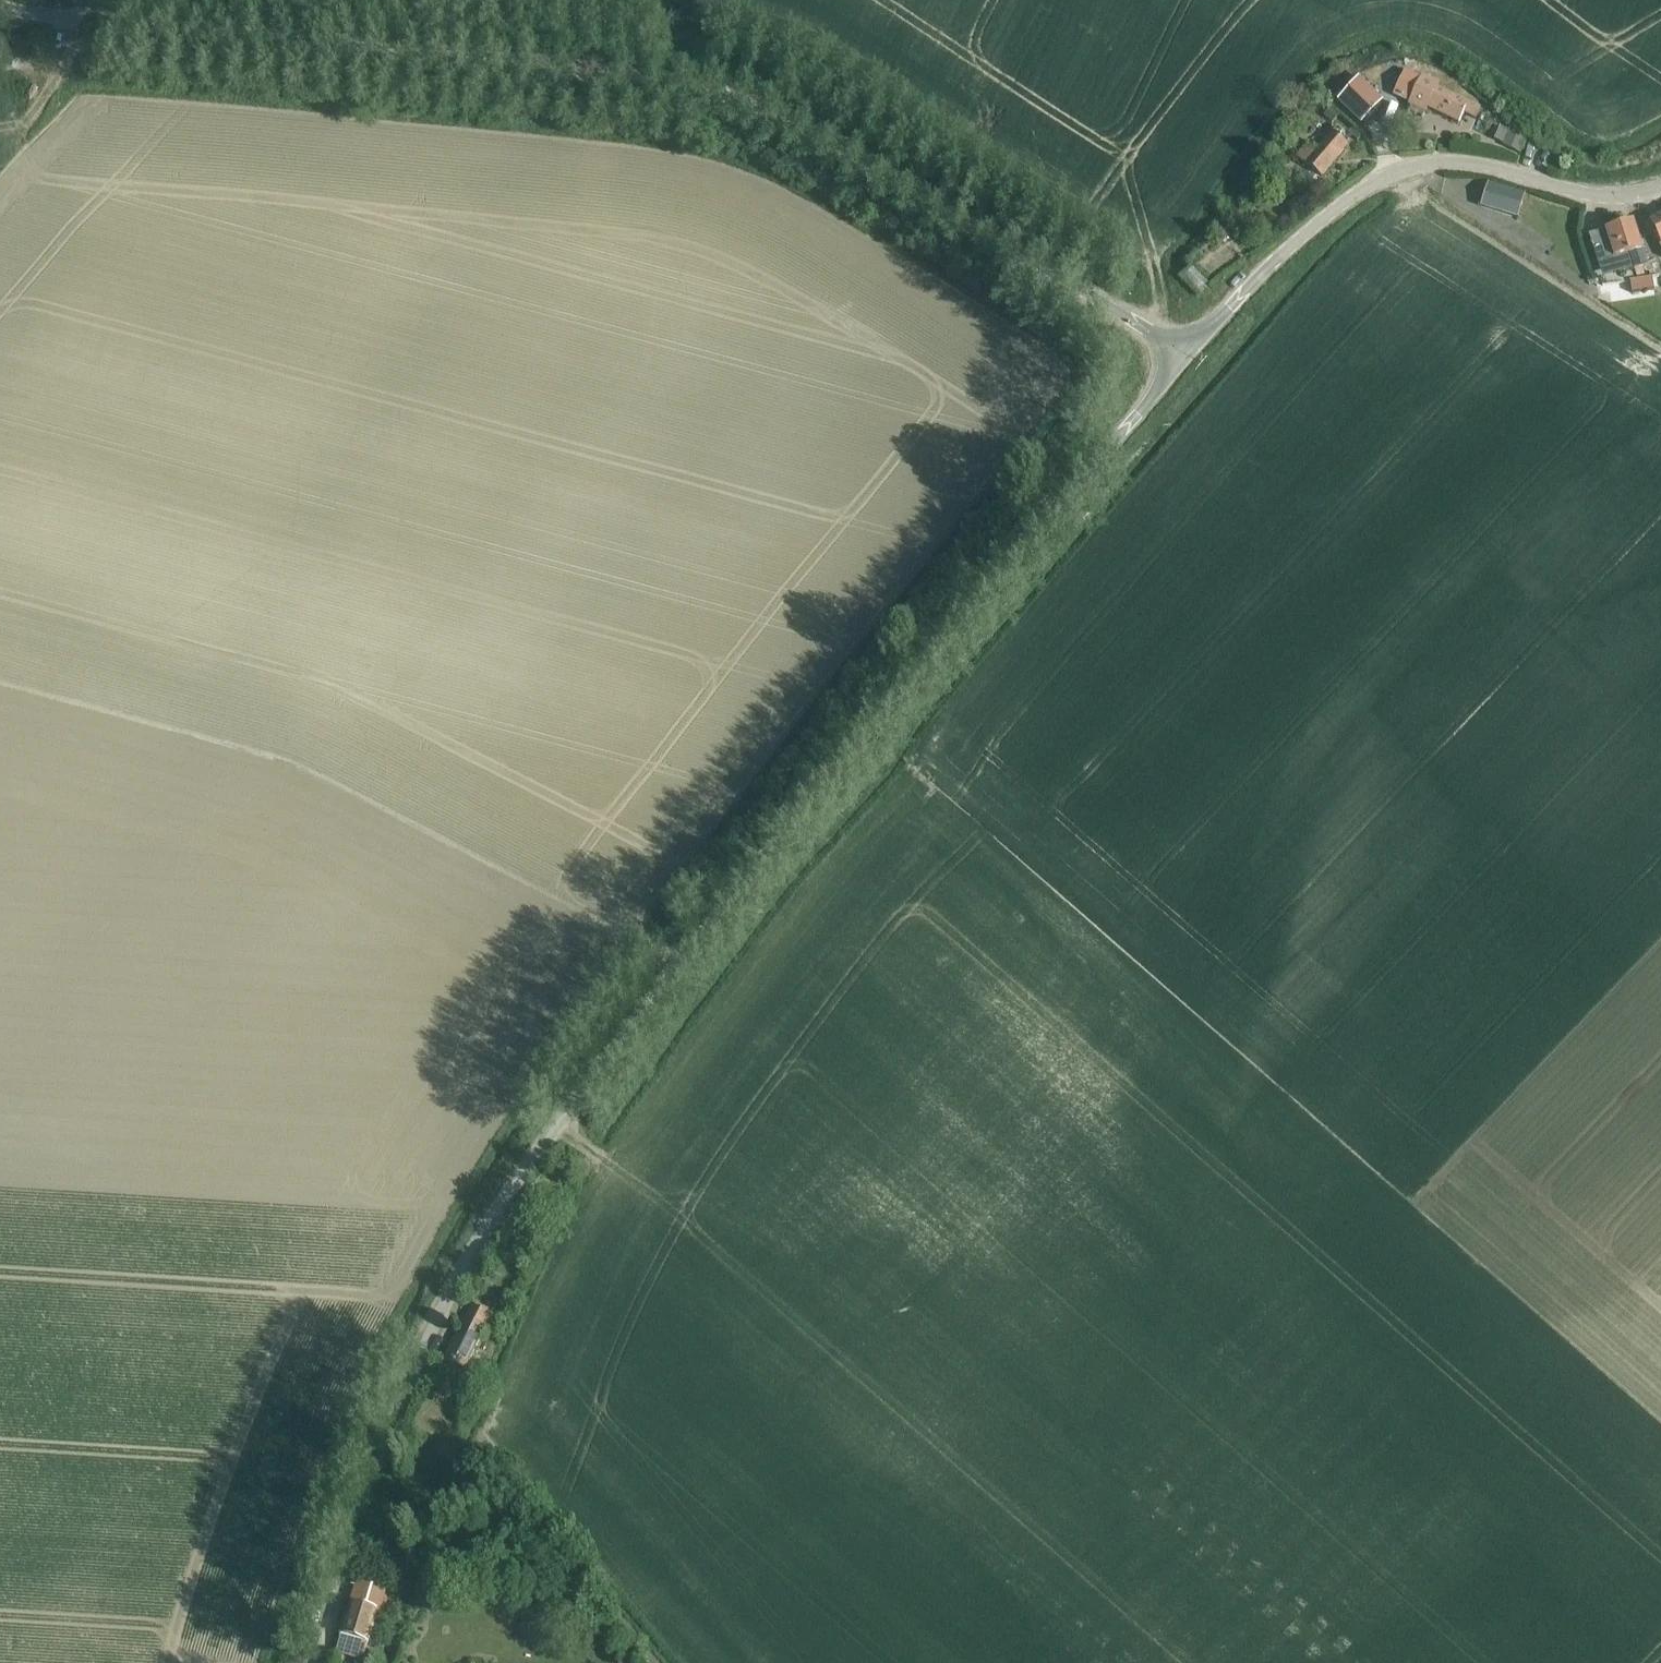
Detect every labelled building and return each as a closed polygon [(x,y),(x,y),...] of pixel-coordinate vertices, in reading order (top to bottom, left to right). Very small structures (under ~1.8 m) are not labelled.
[(13,64),(15,54),(0,52),(0,66),(12,68),(13,64)] [(1427,77),(1413,107),(1426,113),(1427,110),(1459,125),(1464,115),(1476,120),(1482,107),(1456,95),(1438,87),(1439,83),(1427,77)] [(1360,125),(1383,101),(1359,79),(1336,103),(1360,125)] [(1400,100),(1394,113),(1402,117),(1408,104),(1400,100)] [(1339,116),(1331,108),(1324,116),(1332,123),(1339,116)] [(1306,143),(1300,150),(1294,157),(1303,164),(1317,177),(1345,146),(1335,137),(1341,132),(1336,128),(1315,151),(1306,143)] [(1518,151),(1523,140),(1510,133),(1505,144),(1518,151)] [(1520,213),(1526,195),(1487,184),(1482,202),(1480,206),(1498,212),(1519,218),(1520,213)] [(1648,223),(1660,247),(1660,249),(1660,217),(1648,223)] [(1632,223),(1589,236),(1598,265),(1629,256),(1635,270),(1647,266),(1632,223)] [(1215,234),(1214,239),(1218,242),(1223,243),(1226,240),(1227,235),(1224,231),(1219,231),(1215,234)] [(1631,282),(1632,293),(1655,290),(1653,279),(1631,282)] [(1028,499),(1037,507),(1048,494),(1039,487),(1028,499)] [(493,1324),(496,1315),(471,1304),(464,1319),(462,1318),(444,1358),(467,1368),(488,1322),(493,1324)] [(376,1591),(386,1594),(390,1596),(394,1582),(379,1577),(376,1591)] [(386,1594),(376,1591),(359,1586),(344,1636),(367,1643),(377,1612),(380,1613),(386,1594)]
